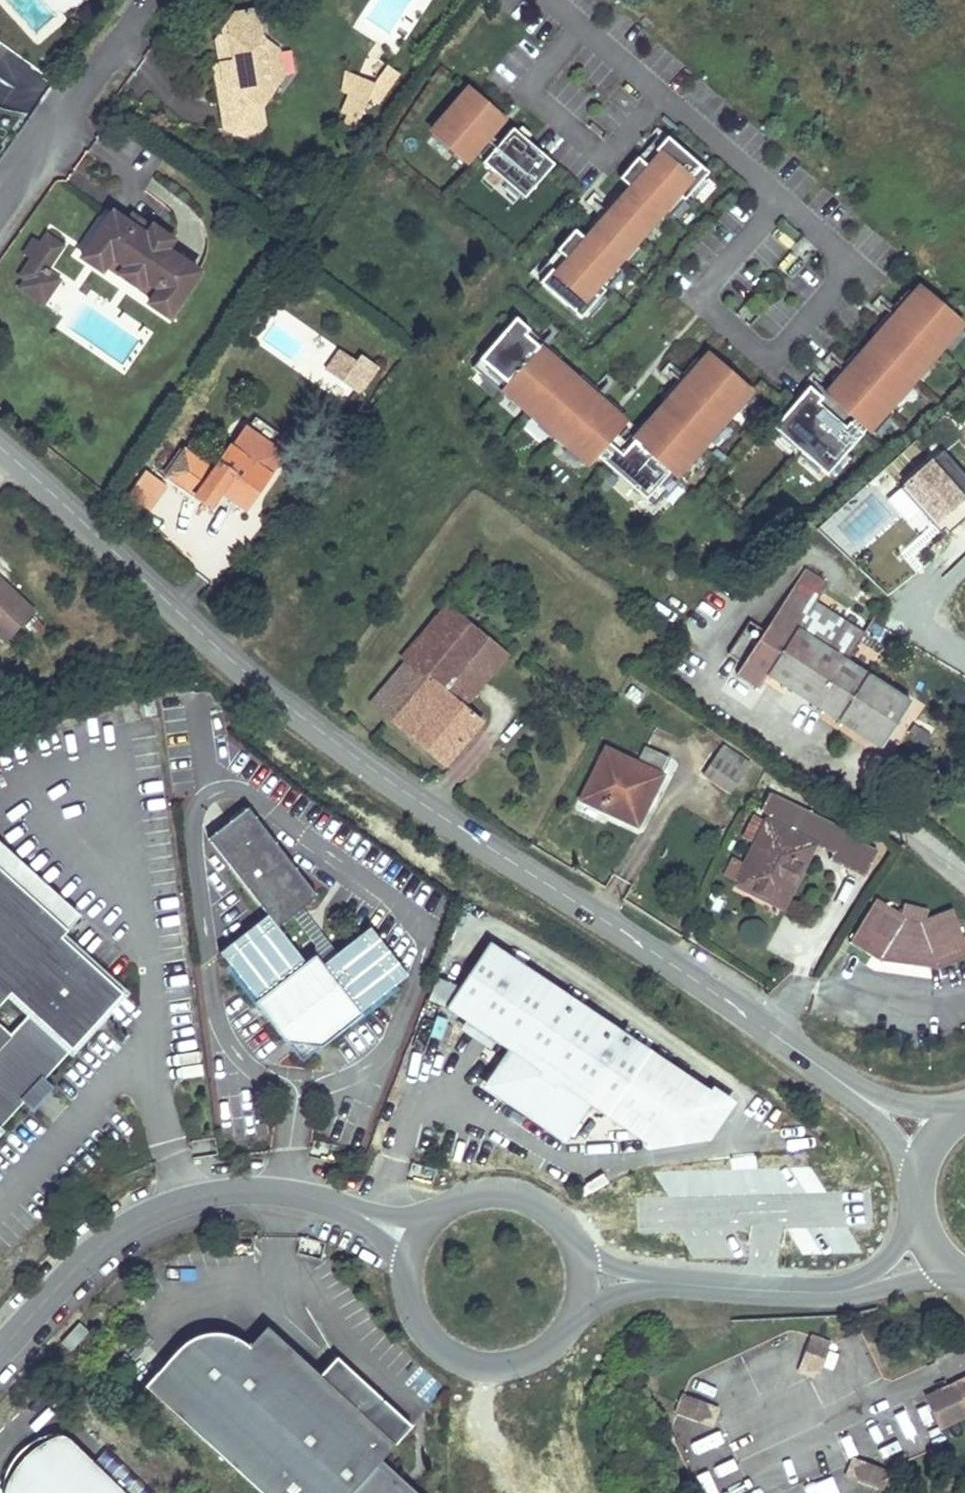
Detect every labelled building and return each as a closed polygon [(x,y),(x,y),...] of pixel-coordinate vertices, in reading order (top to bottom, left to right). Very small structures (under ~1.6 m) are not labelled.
[(222,126),(251,137),(261,122),(258,104),(268,91),(264,66),(276,49),(259,37),(254,8),(232,11),(225,22),(231,58),(217,61),(220,77),(214,85),(222,126)] [(214,38),(217,61),(231,58),(225,22),(214,38)] [(280,74),(276,49),(264,66),(268,91),(280,74)] [(211,62),(214,85),(220,77),(217,61),(211,62)] [(365,96),(373,102),(394,71),(384,64),(371,81),(364,96),(365,96)] [(339,111),(345,114),(340,126),(350,130),(365,96),(364,96),(371,81),(343,71),(341,91),(347,94),(339,111)] [(626,84),(622,88),(637,101),(640,97),(626,84)] [(468,90),(432,132),(466,161),(502,120),(468,90)] [(675,130),(677,128),(664,116),(662,119),(675,130)] [(602,139),(606,135),(592,122),(588,126),(602,139)] [(523,198),(553,164),(512,128),(482,162),(523,198)] [(653,152),(656,154),(661,158),(649,171),(645,167),(642,165),(624,185),(626,188),(631,192),(587,242),(582,238),(580,236),(562,257),(564,259),(569,263),(558,276),(553,272),(551,269),(539,283),(580,318),(582,316),(599,296),(604,291),(600,287),(617,268),(661,218),(678,199),(682,202),(685,198),(702,178),(706,174),(665,138),(653,152)] [(656,154),(645,167),(649,171),(661,158),(656,154)] [(624,185),(642,165),(636,159),(618,180),(624,185)] [(702,178),(685,198),(690,203),(707,183),(702,178)] [(626,188),(582,238),(587,242),(631,192),(626,188)] [(678,199),(661,218),(665,221),(682,202),(678,199)] [(107,213),(77,258),(97,271),(101,265),(148,297),(143,303),(163,317),(193,273),(160,250),(166,240),(147,227),(146,229),(137,241),(126,234),(129,229),(122,224),(107,213)] [(137,241),(146,229),(127,216),(122,224),(129,229),(126,234),(137,241)] [(799,233),(786,222),(783,225),(796,236),(799,233)] [(574,231),(557,250),(563,256),(580,236),(574,231)] [(39,271),(56,246),(42,236),(37,244),(26,260),(25,262),(39,271)] [(26,260),(37,244),(28,238),(18,254),(26,260)] [(794,255),(790,252),(777,266),(781,270),(794,255)] [(569,263),(564,259),(553,272),(558,276),(569,263)] [(803,263),(800,260),(787,274),(791,278),(803,263)] [(39,271),(25,262),(15,275),(21,279),(15,288),(38,302),(53,281),(39,271)] [(600,287),(604,291),(621,271),(617,268),(600,287)] [(825,395),(865,430),(884,408),(879,403),(927,348),(929,349),(955,320),(918,288),(825,395)] [(604,300),(599,296),(582,316),(587,320),(604,300)] [(740,317),(752,303),(748,300),(736,314),(740,317)] [(762,311),(758,308),(745,322),(749,326),(762,311)] [(515,318),(479,360),(508,384),(509,382),(565,431),(564,432),(593,457),(596,454),(647,499),(671,471),(669,469),(717,413),(719,414),(745,385),(708,353),(621,455),(606,442),(625,420),(539,346),(525,335),(529,330),(515,318)] [(865,430),(869,434),(962,327),(955,320),(929,349),(927,348),(879,403),(884,408),(865,430)] [(525,335),(539,346),(543,342),(529,330),(525,335)] [(342,382),(357,361),(340,350),(326,371),(342,382)] [(361,355),(357,361),(342,382),(359,394),(378,366),(361,355)] [(509,382),(508,384),(501,392),(586,465),(593,457),(564,432),(565,431),(509,382)] [(808,388),(774,427),(779,432),(796,446),(827,474),(845,454),(862,434),(848,423),(845,427),(818,403),(821,399),(808,388)] [(796,446),(779,432),(772,440),(789,455),(796,446)] [(233,462),(263,482),(276,463),(247,442),(233,462)] [(899,489),(918,510),(923,506),(943,529),(947,534),(964,518),(964,502),(962,498),(964,496),(964,476),(942,451),(899,489)] [(220,454),(191,497),(208,508),(214,498),(240,515),(263,482),(233,462),(220,454)] [(852,460),(845,454),(827,474),(835,480),(852,460)] [(918,510),(939,533),(943,529),(923,506),(918,510)] [(891,559),(903,549),(887,531),(876,542),(891,559)] [(897,748),(926,700),(860,659),(877,632),(828,602),(839,583),(817,569),(751,676),(774,690),(782,677),(897,748)] [(5,644),(34,613),(0,580),(0,639),(5,644)] [(438,595),(397,650),(460,697),(501,641),(438,595)] [(270,619),(256,606),(249,614),(262,627),(270,619)] [(460,697),(397,650),(392,656),(399,662),(367,705),(443,762),(480,711),(460,697)] [(611,743),(586,795),(639,817),(674,752),(652,740),(643,758),(611,743)] [(738,785),(756,754),(730,740),(713,770),(738,785)] [(742,876),(780,896),(804,850),(814,855),(823,838),(841,847),(839,852),(874,869),(887,844),(851,826),(853,822),(779,785),(769,805),(778,809),(752,857),(743,852),(734,869),(744,874),(742,876)] [(71,924),(84,910),(0,831),(0,858),(71,924)] [(102,1012),(99,1010),(111,997),(104,991),(115,979),(64,931),(71,924),(0,858),(0,1122),(102,1012)] [(953,909),(926,920),(928,910),(904,904),(901,915),(876,900),(850,944),(880,962),(938,969),(964,958),(964,939),(953,909)] [(305,958),(267,910),(219,948),(257,996),(254,998),(287,1039),(322,1043),(362,1010),(360,1008),(407,970),(369,922),(322,960),(314,950),(305,958)] [(654,1054),(493,942),(462,987),(448,1007),(513,1053),(490,1086),(564,1138),(588,1104),(608,1118),(654,1054)] [(439,977),(430,999),(448,1007),(462,987),(439,977)] [(125,988),(115,979),(104,991),(111,997),(99,1010),(102,1012),(125,988)] [(322,1043),(287,1039),(302,1058),(322,1043)] [(141,1381),(259,1492),(402,1492),(401,1492),(399,1489),(395,1486),(371,1464),(408,1425),(334,1355),(316,1373),(264,1323),(246,1342),(239,1337),(227,1331),(212,1329),(204,1330),(192,1333),(187,1336),(180,1340),(172,1348),(141,1381)] [(84,1324),(66,1343),(75,1351),(92,1332),(84,1324)] [(832,1341),(811,1333),(800,1362),(807,1376),(823,1369),(832,1341)] [(922,1394),(937,1430),(964,1418),(964,1376),(922,1394)] [(681,1394),(674,1416),(703,1426),(717,1419),(710,1403),(681,1394)] [(22,1443),(10,1455),(5,1465),(3,1476),(5,1492),(21,1492),(27,1483),(39,1471),(50,1459),(59,1453),(66,1450),(72,1448),(79,1448),(70,1441),(54,1435),(38,1436),(22,1443)] [(702,1437),(688,1439),(692,1469),(707,1467),(702,1437)] [(72,1448),(66,1450),(59,1453),(50,1459),(39,1471),(27,1483),(21,1492),(126,1492),(79,1448),(72,1448)] [(892,1474),(863,1461),(849,1468),(855,1484),(878,1492),(884,1492),(892,1474)] [(803,1485),(805,1492),(839,1492),(833,1475),(803,1485)]
